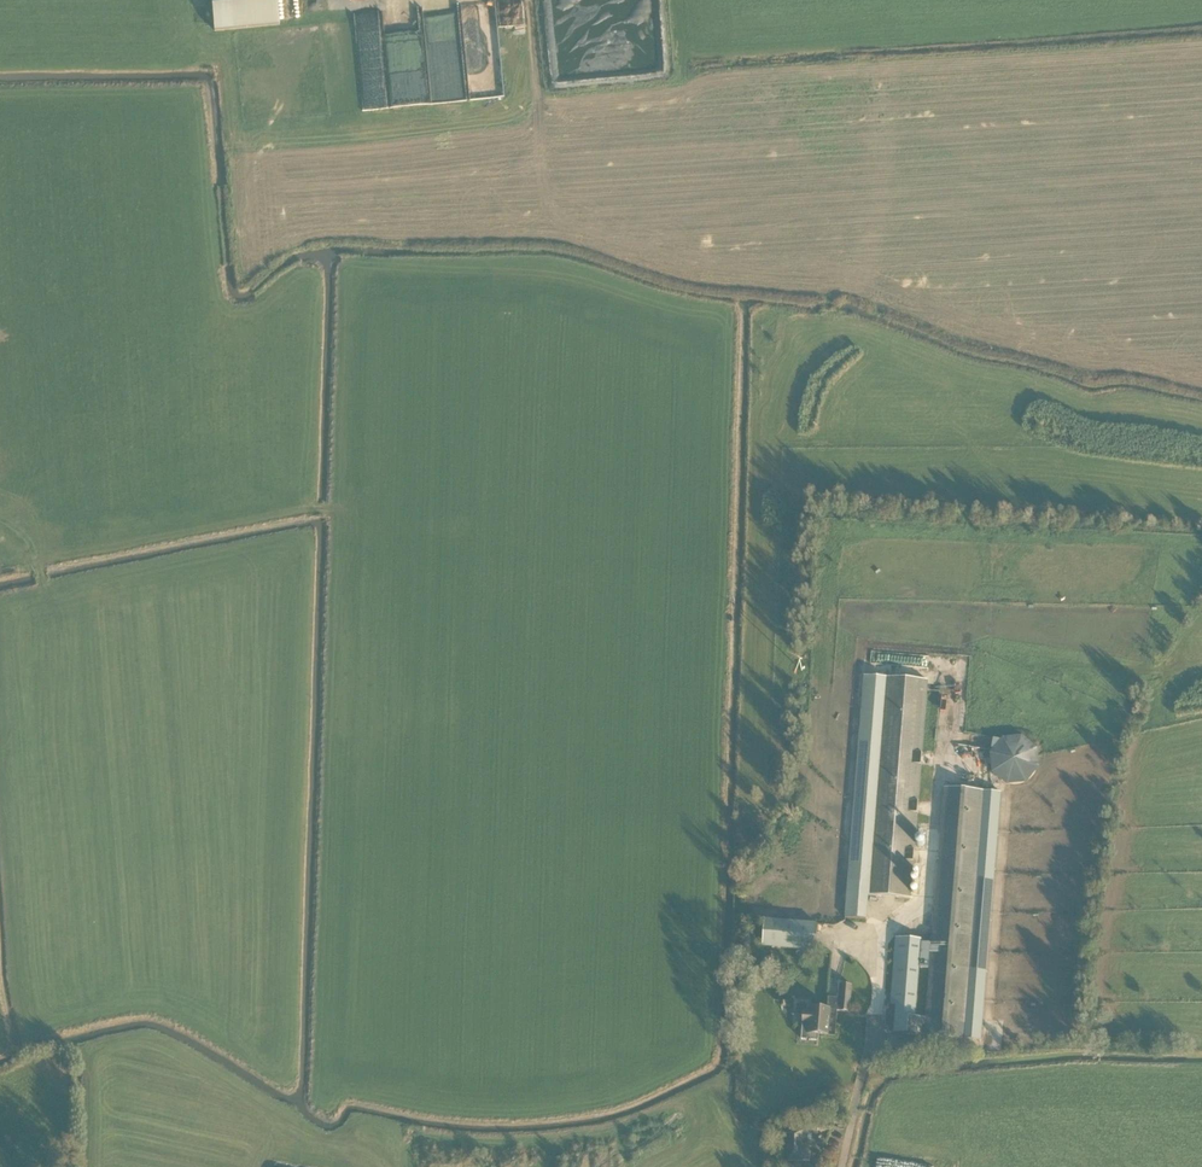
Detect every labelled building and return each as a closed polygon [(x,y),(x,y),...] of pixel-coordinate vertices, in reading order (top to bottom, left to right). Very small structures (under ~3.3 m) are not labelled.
[(215,33),(279,26),(277,0),(211,0),(215,33)] [(342,2),(301,1),(301,11),(342,12),(342,2)] [(910,900),(927,682),(865,677),(845,919),(866,920),(868,896),(910,900)] [(1034,774),(1037,768),(1037,762),(1037,755),(1034,749),(1030,744),(1024,741),(1018,739),(1011,739),(1005,741),(999,744),(995,749),(992,755),(992,762),(992,768),(995,774),(999,779),(1005,782),(1011,784),(1018,784),(1024,782),(1030,779),(1034,774)] [(889,1035),(906,1036),(906,1035),(981,1042),(1001,793),(945,789),(932,944),(921,943),(921,941),(896,939),(891,1007),(888,1006),(888,1011),(886,1011),(885,1029),(886,1029),(886,1028),(889,1029),(889,1035)] [(818,952),(820,925),(765,921),(763,947),(818,952)] [(803,1016),(801,1040),(818,1042),(819,1037),(819,1035),(826,1035),(828,1036),(830,1019),(837,1020),(837,1012),(849,1013),(852,986),(840,985),(838,999),(828,998),(827,1011),(810,1009),(809,1017),(803,1016)] [(835,1038),(837,1020),(830,1019),(828,1036),(826,1035),(819,1035),(819,1037),(835,1038)] [(810,1148),(812,1148),(812,1130),(796,1129),(795,1132),(788,1132),(787,1162),(810,1162),(810,1148)] [(4,1152),(17,1149),(14,1137),(1,1140),(4,1152)]
